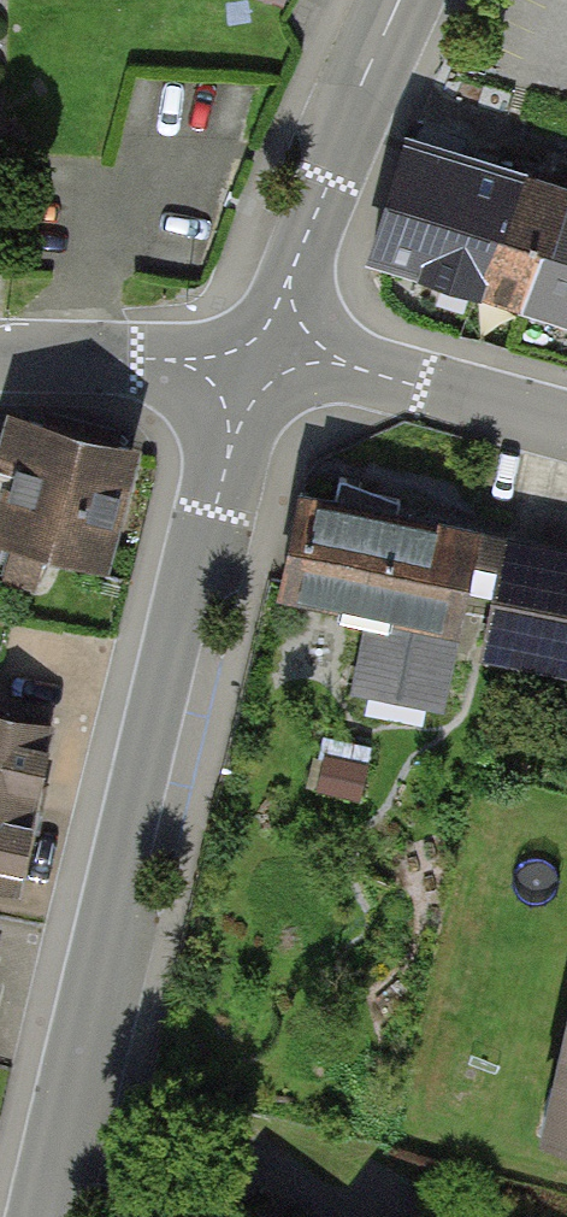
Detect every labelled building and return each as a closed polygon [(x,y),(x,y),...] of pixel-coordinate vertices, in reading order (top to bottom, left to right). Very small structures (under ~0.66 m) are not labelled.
[(412,144),(378,249),(566,309),(566,193),(412,144)] [(136,451),(4,417),(0,430),(0,536),(106,564),(136,451)] [(470,531),(324,502),(301,612),(368,625),(354,692),(434,708),(470,531)] [(485,527),(461,649),(566,671),(566,544),(485,527)] [(56,727),(0,716),(0,798),(41,806),(56,727)] [(41,806),(0,798),(0,880),(26,884),(41,806)] [(536,1123),(566,1129),(566,974),(536,1123)] [(218,1216),(240,1216),(226,1206),(218,1216)]
